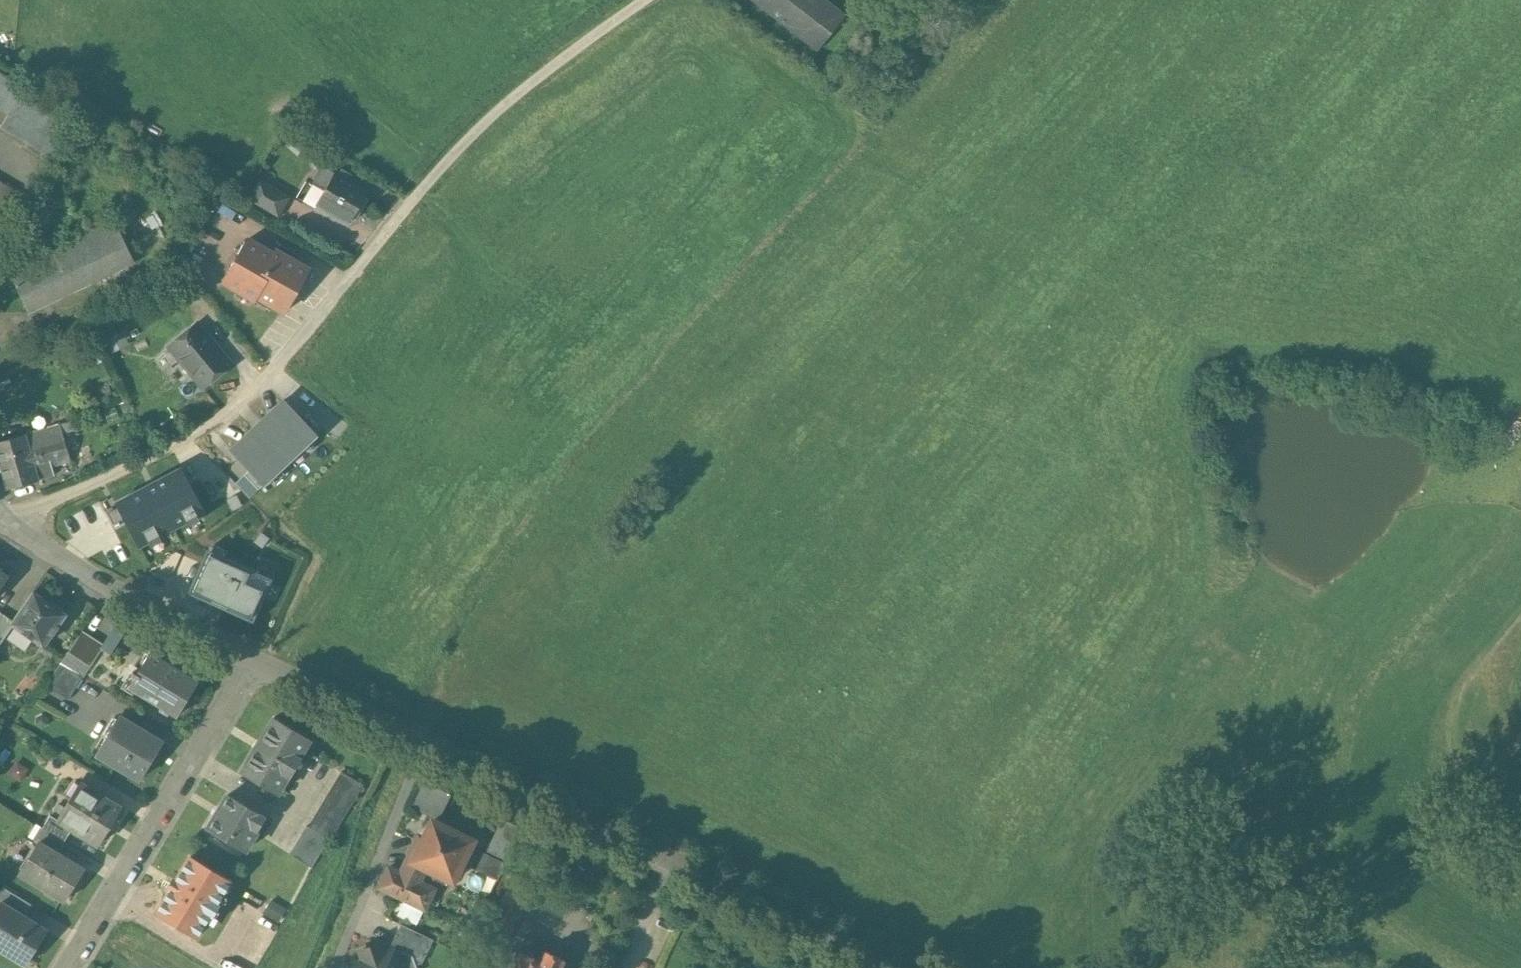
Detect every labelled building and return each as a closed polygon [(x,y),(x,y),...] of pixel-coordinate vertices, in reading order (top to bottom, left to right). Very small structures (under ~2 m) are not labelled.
[(824,0),(754,0),(818,50),(844,16),(824,0)] [(0,71),(0,107),(10,113),(1,127),(53,157),(77,116),(0,71)] [(334,173),(324,190),(314,184),(304,201),(315,207),(317,203),(349,222),(367,192),(347,180),(350,176),(341,171),(338,175),(334,173)] [(290,196),(259,178),(247,199),(278,217),(290,196)] [(0,181),(0,217),(16,190),(0,181)] [(373,208),(360,221),(368,229),(381,216),(373,208)] [(115,220),(9,270),(25,304),(131,255),(115,220)] [(272,254),(247,239),(223,281),(255,299),(257,295),(285,311),(308,270),(274,250),(272,254)] [(232,364),(198,322),(169,346),(203,387),(232,364)] [(318,432),(286,396),(228,448),(248,471),(238,480),(250,493),(318,432)] [(74,421),(60,425),(67,447),(71,460),(84,456),(74,421)] [(25,435),(25,434),(0,441),(0,461),(1,465),(67,447),(60,425),(25,435)] [(67,447),(1,465),(8,488),(38,479),(36,470),(71,460),(67,447)] [(138,548),(212,513),(189,465),(116,501),(138,548)] [(284,573),(207,538),(184,588),(262,623),(284,573)] [(14,621),(13,623),(14,623),(43,644),(65,613),(63,612),(63,608),(51,600),(48,601),(34,592),(14,621)] [(0,620),(0,644),(14,623),(13,623),(14,621),(4,614),(0,620)] [(68,650),(92,665),(106,644),(83,628),(68,650)] [(60,663),(83,676),(92,665),(68,650),(60,663)] [(200,680),(152,651),(139,673),(135,670),(133,674),(137,676),(131,686),(179,715),(200,680)] [(46,685),(69,698),(83,676),(60,663),(46,685)] [(163,740),(121,714),(98,752),(140,778),(163,740)] [(310,738),(274,717),(241,772),(277,794),(288,775),(291,776),(301,759),(298,757),(310,738)] [(341,771),(308,827),(329,839),(330,840),(363,785),(341,771)] [(124,806),(81,780),(80,782),(85,784),(78,796),(74,793),(59,817),(58,819),(74,828),(101,845),(124,806)] [(441,815),(450,790),(422,780),(413,805),(441,815)] [(265,816),(228,794),(221,806),(220,805),(213,816),(215,817),(208,829),(245,851),(265,816)] [(59,817),(52,813),(44,827),(63,838),(67,841),(74,828),(58,819),(59,817)] [(475,840),(432,820),(424,836),(416,840),(403,864),(407,865),(402,874),(419,881),(426,868),(454,882),(475,840)] [(502,821),(487,849),(502,857),(517,828),(502,821)] [(44,827),(42,826),(35,838),(41,842),(56,850),(63,838),(44,827)] [(308,827),(306,826),(301,835),(323,848),(329,839),(308,827)] [(323,848),(301,835),(296,844),(318,858),(323,848)] [(56,850),(41,842),(22,874),(66,900),(85,868),(56,850)] [(318,858),(296,844),(290,854),(312,867),(318,858)] [(482,851),(477,868),(494,874),(500,857),(482,851)] [(230,881),(190,857),(176,879),(175,878),(168,889),(170,890),(157,912),(196,936),(230,881)] [(402,874),(389,868),(379,887),(426,909),(436,889),(419,881),(402,874)] [(3,886),(0,891),(0,900),(25,915),(31,903),(3,886)] [(0,900),(0,901),(0,951),(25,966),(47,928),(25,915),(0,900)] [(285,909),(272,901),(264,913),(278,921),(285,909)] [(433,939),(401,924),(391,945),(423,961),(433,939)] [(382,955),(378,943),(361,949),(365,961),(354,965),(355,967),(417,967),(416,965),(422,963),(423,961),(391,945),(388,951),(388,953),(382,955)] [(546,950),(540,961),(519,951),(511,967),(559,967),(564,959),(546,950)]
